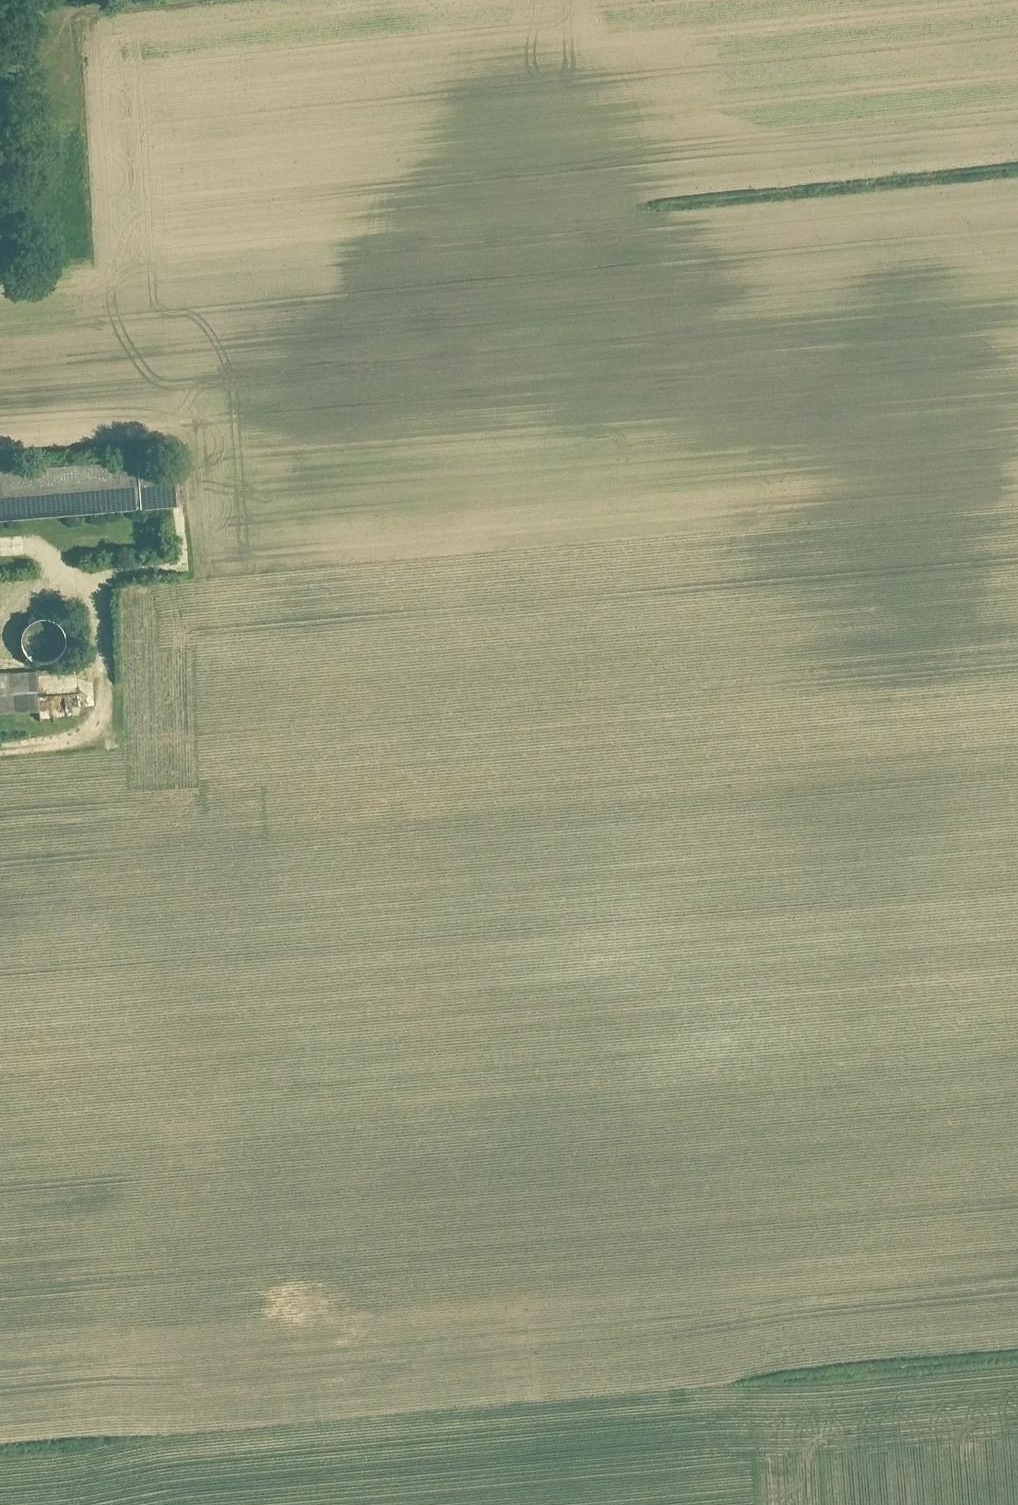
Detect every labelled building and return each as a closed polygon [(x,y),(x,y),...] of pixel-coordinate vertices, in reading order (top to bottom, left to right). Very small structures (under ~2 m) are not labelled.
[(166,510),(162,460),(0,473),(0,523),(166,510)] [(0,669),(0,720),(34,718),(31,667),(0,669)]
